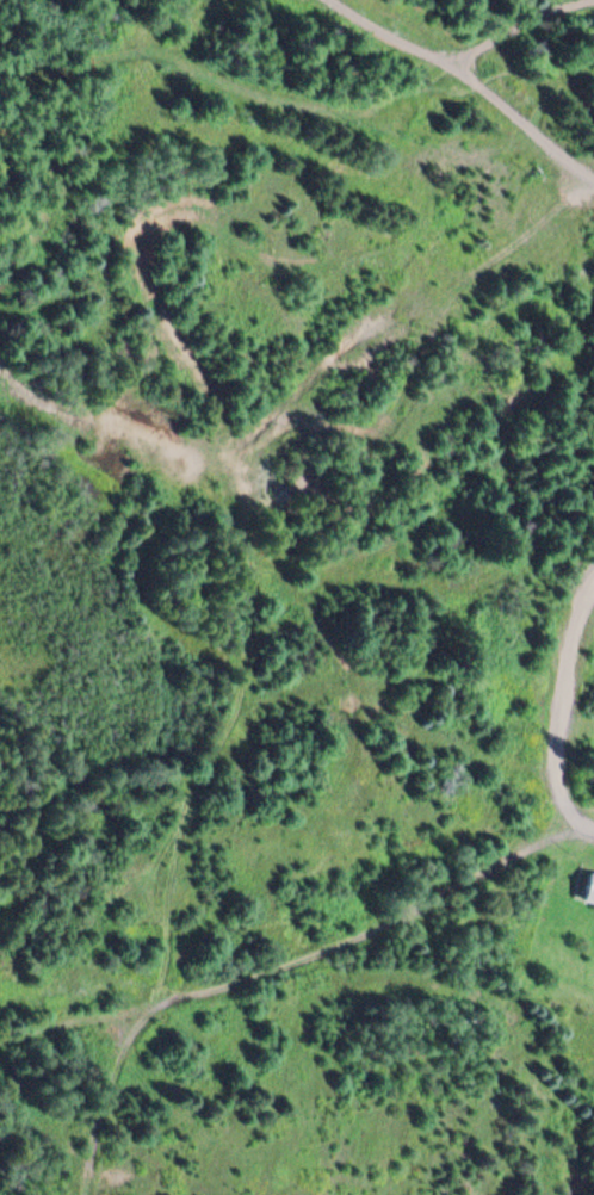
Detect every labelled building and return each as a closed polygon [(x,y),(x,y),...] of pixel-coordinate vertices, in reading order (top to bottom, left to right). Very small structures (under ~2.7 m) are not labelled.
[(581,899),(593,902),(593,872),(587,871),(581,899)]
